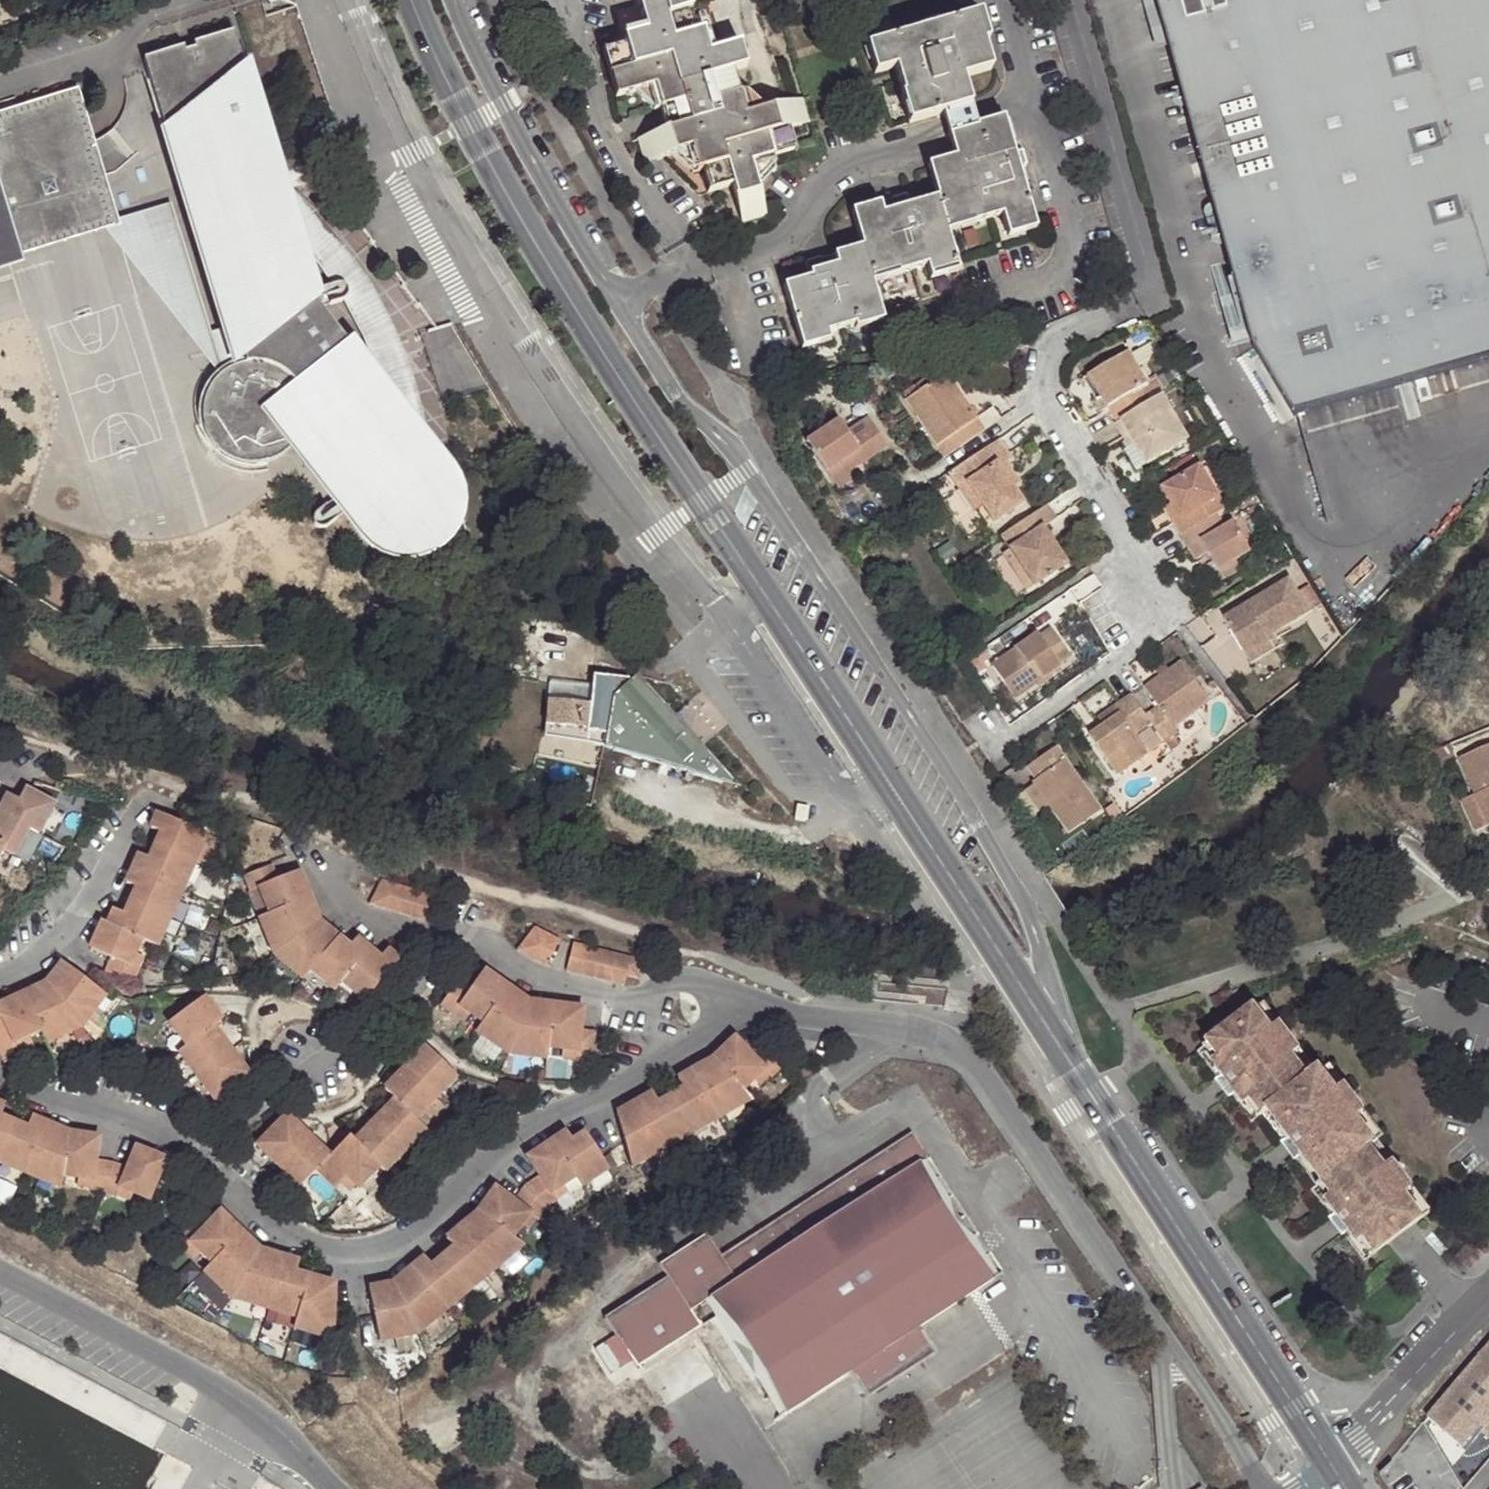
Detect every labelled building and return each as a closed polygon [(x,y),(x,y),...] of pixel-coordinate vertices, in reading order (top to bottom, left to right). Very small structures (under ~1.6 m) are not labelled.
[(768,223),(759,188),(777,170),(772,154),(793,149),(787,128),(808,122),(802,100),(742,117),(729,71),(742,67),(737,49),(700,59),(684,0),(634,0),(641,23),(631,44),(604,51),(617,96),(637,91),(650,113),(664,109),(670,132),(631,142),(636,163),(673,153),(692,173),(704,170),(709,190),(733,184),(745,229),(768,223)] [(1255,344),(1293,414),(1488,364),(1488,0),(1159,0),(1255,344)] [(942,137),(975,127),(961,79),(987,71),(979,43),(984,42),(976,13),(864,45),(872,74),(892,68),(899,93),(896,94),(906,128),(937,119),(942,137)] [(296,234),(287,205),(286,201),(233,29),(196,40),(200,52),(193,54),(189,42),(142,57),(229,331),(236,329),(249,367),(243,368),(237,370),(233,372),(227,376),(220,380),(209,396),(207,400),(204,417),(204,423),(207,433),(209,438),(216,449),(220,454),(224,458),(226,461),(231,464),(235,467),(241,469),(247,470),(252,471),(257,470),(260,469),(266,468),(278,464),(282,461),(289,456),(295,449),(296,445),(297,444),(313,465),(309,467),(339,505),(349,518),(370,546),(377,552),(387,559),(395,562),(400,564),(405,563),(409,564),(422,562),(430,560),(448,549),(452,544),(461,530),(464,521),(465,510),(462,493),(453,476),(423,438),(387,451),(383,442),(418,432),(412,404),(408,390),(404,375),(393,346),(367,352),(360,354),(349,342),(343,345),(318,313),(313,307),(318,304),(315,294),(309,276),(277,286),(272,273),(266,266),(255,247),(296,234)] [(91,155),(73,97),(0,119),(0,245),(40,230),(35,214),(72,202),(80,225),(109,216),(97,177),(75,183),(68,162),(91,155)] [(934,200),(942,235),(970,227),(969,223),(998,214),(1004,237),(1028,230),(997,121),(975,127),(942,137),(949,159),(924,166),(934,200)] [(97,177),(91,155),(68,162),(75,183),(97,177)] [(900,194),(873,202),(878,216),(920,204),(918,197),(903,201),(900,194)] [(854,244),(864,281),(921,265),(925,279),(952,272),(942,235),(934,200),(920,204),(878,216),(873,202),(845,210),(854,244)] [(42,238),(80,225),(72,202),(35,214),(40,230),(42,238)] [(298,211),(287,205),(296,234),(301,248),(307,255),(324,276),(333,290),(342,304),(367,352),(393,346),(392,335),(388,324),(383,311),(369,290),(354,268),(331,243),(309,220),(298,211)] [(236,329),(229,331),(210,339),(169,208),(106,230),(220,380),(227,376),(233,372),(237,370),(243,368),(249,367),(236,329)] [(301,248),(296,234),(255,247),(266,266),(272,273),(277,286),(309,276),(301,248)] [(777,286),(794,346),(823,338),(822,332),(847,325),(848,329),(876,322),(864,281),(854,244),(825,253),(829,264),(806,271),(807,277),(800,279),(777,286)] [(795,262),(800,279),(807,277),(806,271),(829,264),(825,253),(795,262)] [(333,290),(315,294),(318,304),(313,307),(318,313),(342,304),(333,290)] [(1015,353),(1029,348),(1025,338),(1011,343),(1015,353)] [(1111,364),(1130,397),(1138,392),(1118,359),(1111,364)] [(1092,404),(1105,428),(1137,409),(1130,397),(1111,364),(1079,382),(1092,404)] [(930,465),(971,437),(966,430),(961,433),(945,409),(949,406),(932,380),(893,406),(930,465)] [(1085,408),(1092,404),(1079,382),(1072,385),(1085,408)] [(1105,428),(1103,429),(1118,455),(1125,451),(1135,470),(1177,446),(1149,402),(1137,409),(1105,428)] [(961,433),(966,430),(949,406),(945,409),(961,433)] [(860,441),(865,439),(858,427),(853,430),(860,441)] [(876,455),(865,439),(860,441),(853,430),(836,441),(828,428),(794,451),(822,493),(842,478),(876,455)] [(423,438),(418,432),(383,442),(387,451),(423,438)] [(295,449),(309,467),(313,465),(297,444),(296,445),(295,449)] [(999,466),(985,447),(936,480),(946,496),(955,490),(971,514),(981,529),(1010,510),(999,494),(986,475),(993,469),(999,466)] [(266,470),(266,468),(260,469),(257,470),(252,471),(247,470),(241,469),(235,467),(231,464),(226,461),(224,458),(220,454),(216,449),(210,457),(213,460),(216,464),(218,466),(222,468),(226,471),(232,474),(236,476),(240,477),(244,477),(249,478),(254,478),(258,478),(264,477),(266,477),(268,477),(268,475),(267,473),(266,470)] [(1189,471),(1204,496),(1212,491),(1198,466),(1189,471)] [(1006,489),(993,469),(986,475),(999,494),(1006,489)] [(1160,526),(1170,542),(1205,522),(1216,515),(1204,496),(1189,471),(1151,495),(1159,510),(1167,522),(1160,526)] [(846,485),(842,478),(822,493),(826,499),(846,485)] [(955,490),(946,496),(962,520),(971,514),(955,490)] [(325,538),(349,518),(339,505),(314,525),(313,530),(313,533),(316,537),(320,538),(323,539),(325,538)] [(1152,513),(1160,526),(1167,522),(1159,510),(1152,513)] [(1046,526),(1036,511),(990,542),(1000,556),(1024,592),(1057,570),(1033,534),(1046,526)] [(1205,522),(1170,542),(1185,566),(1196,559),(1204,573),(1206,577),(1223,567),(1240,557),(1223,530),(1213,535),(1205,522)] [(1024,592),(1000,556),(993,561),(1017,597),(1024,592)] [(1196,559),(1185,566),(1193,580),(1204,573),(1196,559)] [(1229,576),(1223,567),(1206,577),(1212,586),(1229,576)] [(1236,661),(1266,643),(1263,638),(1296,616),(1277,585),(1212,625),(1236,661)] [(1045,670),(1057,662),(1039,636),(1027,645),(1024,640),(979,670),(1002,704),(1047,674),(1045,670)] [(1271,651),(1266,643),(1236,661),(1241,670),(1271,651)] [(1149,683),(1162,673),(1153,660),(1140,670),(1149,683)] [(1134,721),(1153,748),(1167,739),(1162,731),(1197,706),(1170,668),(1162,673),(1149,683),(1133,694),(1145,713),(1134,721)] [(619,699),(643,679),(593,677),(593,704),(589,741),(607,745),(619,699)] [(607,745),(605,750),(661,767),(671,769),(730,786),(735,780),(704,746),(674,714),(643,679),(619,699),(607,745)] [(593,704),(551,698),(547,736),(589,741),(593,704)] [(1134,721),(1119,700),(1092,719),(1098,728),(1092,731),(1078,741),(1106,781),(1137,759),(1118,732),(1134,721)] [(1086,723),(1092,731),(1098,728),(1092,719),(1086,723)] [(589,741),(547,736),(546,742),(605,750),(607,745),(589,741)] [(1459,762),(1475,796),(1462,802),(1477,837),(1488,831),(1488,749),(1459,762)] [(1023,788),(1039,810),(1057,838),(1089,815),(1045,751),(1016,770),(1026,784),(1022,786),(1023,788)] [(744,790),(735,780),(730,786),(744,790)] [(1030,816),(1039,810),(1023,788),(1015,793),(1030,816)] [(4,849),(15,855),(31,828),(41,834),(56,806),(27,789),(21,800),(11,794),(0,814),(0,855),(4,849)] [(140,850),(125,879),(139,885),(124,911),(114,905),(107,921),(101,918),(90,945),(108,957),(103,969),(132,981),(137,967),(128,963),(133,951),(141,936),(154,943),(165,921),(208,832),(158,809),(151,825),(162,830),(150,855),(140,850)] [(269,910),(308,890),(299,868),(278,877),(271,864),(243,876),(248,892),(259,888),(264,899),(269,910)] [(437,901),(381,881),(371,907),(428,927),(437,901)] [(259,888),(248,892),(255,901),(264,899),(259,888)] [(316,909),(308,890),(269,910),(259,915),(274,952),(305,975),(314,967),(336,983),(343,975),(370,993),(403,952),(391,943),(383,951),(360,933),(352,941),(329,925),(325,931),(315,922),(311,913),(316,909)] [(321,919),(316,909),(311,913),(315,922),(321,919)] [(325,931),(329,925),(321,919),(315,922),(325,931)] [(560,940),(532,927),(520,954),(548,966),(560,940)] [(626,979),(632,961),(574,943),(565,971),(623,989),(626,979)] [(753,960),(764,962),(766,952),(756,949),(753,960)] [(128,963),(137,967),(142,955),(133,951),(128,963)] [(0,1000),(0,1047),(29,1035),(38,1032),(42,1041),(80,1026),(105,996),(61,960),(46,978),(53,984),(47,991),(36,995),(34,988),(0,1000)] [(644,965),(632,961),(626,979),(638,982),(644,965)] [(472,986),(461,976),(443,1001),(455,1010),(457,1007),(463,997),(474,1006),(487,1016),(511,983),(488,965),(472,986)] [(53,984),(46,978),(43,984),(34,988),(36,995),(47,991),(53,984)] [(522,992),(511,983),(487,1016),(481,1024),(507,1043),(546,1051),(549,1039),(555,1002),(543,1000),(541,1008),(528,1006),(519,1002),(522,992)] [(533,998),(522,992),(519,1002),(528,1006),(533,998)] [(205,994),(170,1020),(188,1044),(181,1050),(215,1096),(250,1071),(216,1024),(222,1019),(205,994)] [(463,997),(457,1007),(467,1014),(474,1006),(463,997)] [(1269,997),(1202,1048),(1232,1084),(1256,1118),(1266,1110),(1323,1067),(1269,997)] [(533,998),(528,1006),(541,1008),(543,1000),(533,998)] [(555,1002),(549,1039),(566,1042),(578,1044),(575,1057),(593,1060),(597,1030),(580,1027),(584,1005),(555,1002)] [(3,1058),(33,1046),(29,1035),(0,1047),(0,1051),(3,1058)] [(578,1044),(566,1042),(564,1052),(575,1057),(578,1044)] [(393,1098),(356,1138),(382,1163),(387,1167),(425,1125),(418,1117),(454,1076),(422,1048),(386,1089),(393,1098)] [(640,1102),(623,1111),(648,1153),(734,1103),(724,1093),(732,1085),(742,1074),(749,1080),(753,1083),(765,1073),(743,1050),(733,1061),(723,1052),(711,1052),(698,1066),(704,1073),(697,1081),(688,1073),(664,1086),(669,1094),(644,1108),(640,1102)] [(1386,1133),(1333,1059),(1323,1067),(1266,1110),(1296,1152),(1319,1183),(1380,1138),(1386,1133)] [(698,1066),(688,1073),(697,1081),(704,1073),(698,1066)] [(742,1074),(732,1085),(739,1090),(749,1080),(742,1074)] [(64,1181),(66,1171),(78,1172),(90,1172),(90,1181),(89,1187),(102,1188),(115,1194),(116,1191),(120,1184),(132,1190),(148,1198),(164,1167),(160,1155),(142,1145),(131,1165),(118,1159),(99,1156),(101,1133),(71,1129),(69,1139),(58,1134),(62,1125),(33,1113),(28,1124),(2,1112),(6,1103),(0,1100),(0,1154),(64,1181)] [(623,1111),(616,1115),(621,1123),(611,1130),(620,1170),(648,1153),(623,1111)] [(621,1123),(616,1115),(606,1121),(611,1130),(621,1123)] [(331,1153),(288,1117),(277,1127),(263,1148),(305,1182),(322,1165),(340,1178),(343,1175),(349,1168),(360,1176),(364,1180),(382,1163),(356,1138),(351,1131),(331,1153)] [(69,1139),(71,1129),(62,1125),(58,1134),(69,1139)] [(918,1325),(994,1275),(979,1254),(971,1260),(907,1167),(926,1155),(909,1129),(720,1255),(706,1232),(658,1265),(666,1277),(604,1312),(637,1361),(693,1326),(699,1322),(690,1307),(711,1291),(781,1386),(771,1393),(784,1414),(852,1370),(869,1395),(934,1349),(918,1325)] [(1340,1227),(1365,1259),(1400,1232),(1433,1208),(1380,1138),(1319,1183),(1311,1189),(1340,1227)] [(549,1153),(569,1185),(575,1194),(602,1179),(583,1148),(570,1155),(563,1145),(549,1153)] [(510,1242),(519,1229),(525,1219),(534,1224),(540,1214),(552,1207),(547,1197),(558,1191),(569,1185),(549,1153),(524,1168),(534,1188),(520,1195),(512,1209),(492,1197),(476,1221),(483,1227),(478,1235),(468,1228),(447,1245),(453,1253),(433,1271),(424,1264),(404,1282),(410,1289),(401,1295),(387,1298),(386,1290),(371,1293),(374,1308),(375,1319),(378,1334),(378,1338),(380,1341),(419,1335),(520,1250),(510,1242)] [(979,1254),(994,1275),(1002,1270),(926,1155),(907,1167),(971,1260),(979,1254)] [(349,1168),(343,1175),(354,1184),(360,1176),(349,1168)] [(78,1172),(77,1180),(90,1181),(90,1172),(78,1172)] [(120,1184),(116,1191),(129,1196),(132,1190),(120,1184)] [(547,1197),(552,1207),(562,1198),(558,1191),(547,1197)] [(525,1219),(519,1229),(525,1234),(534,1224),(525,1219)] [(483,1227),(476,1221),(468,1228),(478,1235),(483,1227)] [(192,1233),(176,1248),(190,1261),(196,1254),(207,1263),(213,1269),(204,1277),(233,1306),(298,1322),(295,1333),(330,1349),(334,1302),(319,1297),(322,1290),(297,1282),(300,1272),(274,1263),(271,1272),(259,1267),(252,1260),(258,1252),(227,1222),(211,1237),(199,1226),(192,1233)] [(264,1260),(258,1252),(252,1260),(259,1267),(264,1260)] [(196,1254),(190,1261),(200,1269),(207,1263),(196,1254)] [(264,1260),(259,1267),(271,1272),(274,1263),(264,1260)] [(396,1288),(401,1295),(410,1289),(404,1282),(396,1288)] [(396,1288),(386,1290),(387,1298),(401,1295),(396,1288)] [(319,1297),(334,1302),(334,1294),(322,1290),(319,1297)] [(1474,1362),(1427,1417),(1463,1448),(1467,1442),(1475,1448),(1486,1435),(1488,1437),(1488,1345),(1474,1362)]
